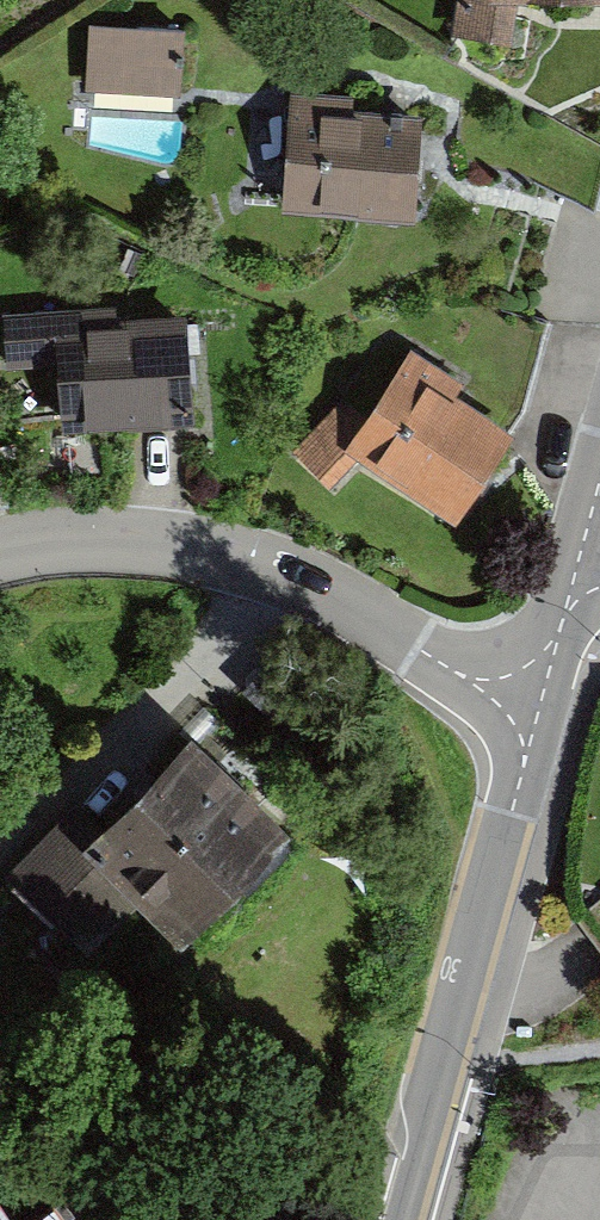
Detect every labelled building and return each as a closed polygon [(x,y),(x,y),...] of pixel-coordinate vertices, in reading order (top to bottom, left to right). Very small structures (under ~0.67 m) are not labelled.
[(465,26),(519,28),(520,2),(599,5),(599,0),(466,0),(465,26)] [(188,25),(96,21),(94,89),(186,92),(188,25)] [(363,89),(298,86),(292,214),(415,220),(420,112),(362,110),(363,89)] [(118,310),(19,314),(22,385),(67,383),(69,431),(205,425),(201,326),(119,330),(118,310)] [(527,431),(412,357),(365,420),(347,404),(300,457),(338,494),(364,465),(460,526),(527,431)] [(86,804),(12,871),(86,953),(145,900),(176,935),(281,841),(193,744),(104,825),(86,804)] [(0,1204),(0,1219),(14,1219),(1,1203),(0,1204)] [(55,1210),(42,1219),(63,1219),(55,1210)]
